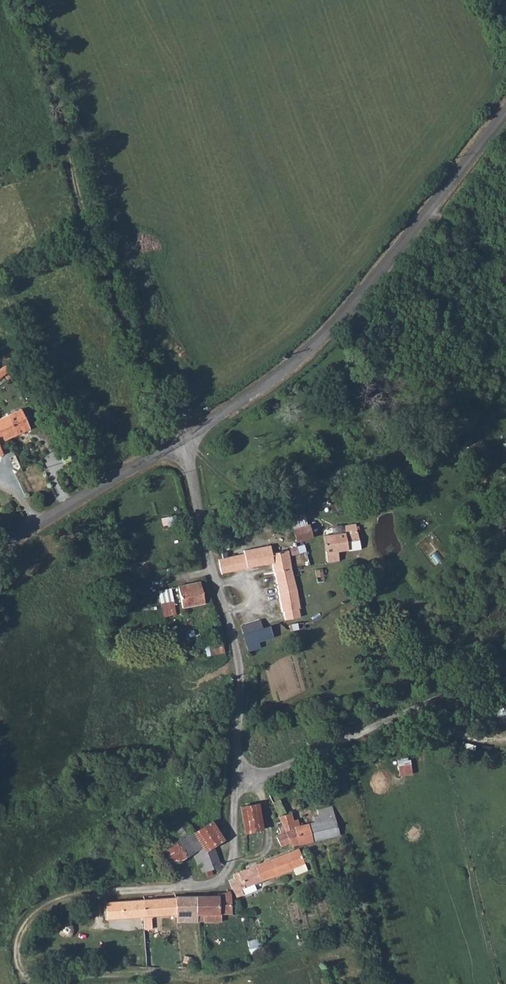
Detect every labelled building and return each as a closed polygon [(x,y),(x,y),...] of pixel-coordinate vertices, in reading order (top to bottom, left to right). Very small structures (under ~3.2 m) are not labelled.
[(492,280),(505,296),(505,267),(492,280)] [(9,371),(5,365),(0,369),(0,378),(9,371)] [(21,409),(0,419),(0,442),(30,429),(21,409)] [(338,551),(361,548),(356,524),(340,527),(341,533),(332,535),(324,536),(327,562),(339,561),(338,551)] [(310,537),(307,526),(293,530),(296,541),(310,537)] [(271,546),(244,551),(245,554),(247,568),(272,563),(274,563),(272,553),(271,546)] [(275,572),(291,568),(288,551),(272,553),(274,563),(272,563),(274,572),(275,572)] [(245,554),(232,557),(234,571),(247,568),(245,554)] [(219,560),(221,574),(234,571),(232,557),(219,560)] [(291,568),(275,572),(282,612),(284,611),(285,620),(300,617),(298,608),(300,608),(298,597),(297,590),(291,568)] [(322,569),(315,570),(316,577),(323,576),(322,569)] [(205,603),(200,581),(178,586),(183,608),(205,603)] [(260,620),(241,626),(243,634),(262,628),(260,620)] [(257,642),(273,637),(270,625),(262,628),(243,634),(247,645),(257,642)] [(195,648),(197,657),(210,655),(208,645),(195,648)] [(399,776),(411,774),(409,759),(396,760),(399,776)] [(285,812),(279,800),(273,803),(279,815),(285,812)] [(263,829),(259,804),(240,807),(245,832),(263,829)] [(313,841),(323,838),(340,834),(332,807),(323,808),(318,810),(319,816),(314,817),(315,822),(309,824),(313,841)] [(291,813),(278,816),(283,826),(291,843),(292,846),(313,841),(309,824),(299,826),(298,821),(294,823),(291,813)] [(179,839),(182,837),(192,831),(193,830),(186,820),(173,828),(179,839)] [(203,847),(221,835),(212,821),(194,833),(203,847)] [(291,843),(283,826),(279,828),(281,833),(276,835),(281,847),(291,843)] [(203,847),(194,833),(192,831),(182,837),(192,853),(203,847)] [(189,855),(192,853),(182,837),(179,839),(161,851),(170,867),(185,857),(189,855)] [(93,851),(96,863),(110,860),(107,848),(93,851)] [(201,857),(195,858),(200,873),(221,866),(215,848),(200,854),(201,857)] [(295,850),(273,859),(279,875),(294,870),(296,875),(307,870),(299,849),(296,850),(295,850)] [(229,880),(233,890),(236,898),(256,890),(254,884),(279,875),(273,859),(238,873),(234,874),(234,875),(234,876),(235,878),(229,880)] [(334,885),(326,887),(328,895),(336,893),(334,885)] [(197,896),(197,914),(203,914),(203,921),(221,921),(221,914),(232,913),(231,895),(230,891),(218,894),(218,895),(197,896)] [(176,896),(176,897),(177,915),(177,923),(197,922),(197,914),(197,896),(176,896)] [(176,897),(142,899),(143,917),(145,929),(152,929),(151,916),(177,915),(176,897)] [(142,899),(106,902),(107,919),(143,917),(142,899)] [(258,938),(247,941),(250,956),(262,953),(258,938)] [(192,957),(185,955),(183,962),(190,964),(192,957)]
